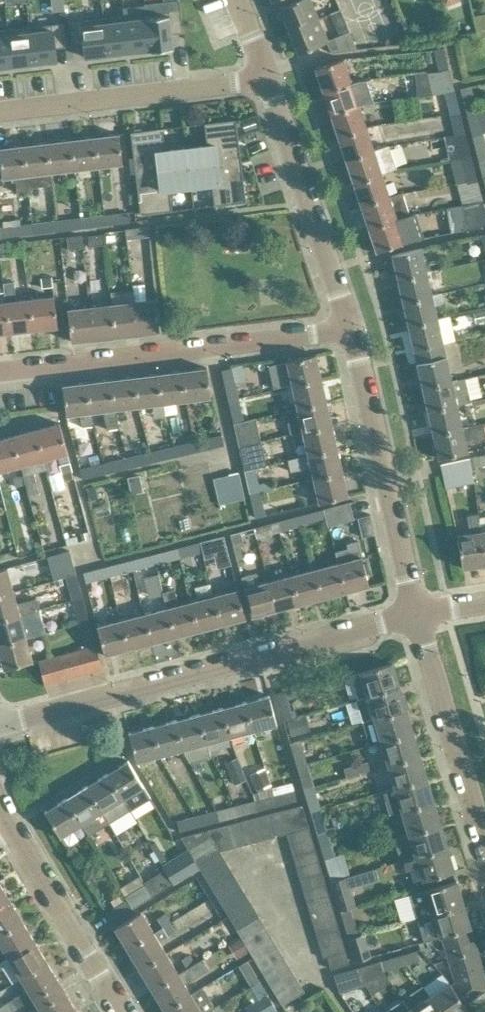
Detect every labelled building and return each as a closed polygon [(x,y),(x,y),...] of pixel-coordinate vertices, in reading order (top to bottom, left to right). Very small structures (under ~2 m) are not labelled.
[(289,30),(318,18),(310,0),(300,0),(277,9),(281,18),(284,17),(289,30)] [(407,44),(397,21),(373,30),(361,0),(339,0),(359,49),(407,44)] [(151,50),(173,48),(172,34),(183,32),(180,9),(146,13),(151,50)] [(340,9),(331,13),(340,35),(349,31),(340,9)] [(151,50),(146,13),(125,15),(129,52),(150,49),(150,50),(151,50)] [(129,52),(125,15),(103,18),(108,54),(129,52)] [(108,54),(103,18),(69,22),(72,46),(84,44),(86,57),(108,54)] [(328,40),(318,18),(289,30),(299,53),(327,41),(331,52),(357,49),(349,31),(340,35),(328,40)] [(34,63),(56,61),(55,48),(66,46),(64,23),(30,27),(34,63)] [(34,63),(30,27),(8,29),(13,66),(34,63)] [(8,29),(0,30),(0,68),(13,66),(8,29)] [(422,52),(427,72),(440,71),(449,69),(444,47),(422,52)] [(315,68),(318,78),(319,78),(323,91),(322,91),(322,92),(352,82),(344,59),(315,68)] [(455,90),(449,69),(440,71),(427,72),(433,94),(445,92),(455,90)] [(359,105),(352,82),(322,92),(326,101),(327,101),(331,114),(330,114),(330,115),(359,105)] [(461,89),(466,111),(476,108),(470,86),(461,89)] [(455,90),(445,92),(445,93),(451,114),(460,111),(455,90)] [(367,128),(359,105),(330,115),(333,124),(334,123),(339,136),(367,128)] [(482,132),(476,108),(466,111),(472,134),(482,132)] [(465,132),(460,111),(451,114),(456,134),(465,132)] [(207,145),(186,148),(189,167),(241,160),(236,119),(204,123),(207,145)] [(255,119),(242,123),(245,131),(257,126),(255,119)] [(189,167),(186,148),(165,150),(162,128),(131,132),(136,173),(189,167)] [(375,151),(367,128),(339,136),(337,137),(341,147),(342,146),(346,159),(345,160),(375,151)] [(465,132),(456,134),(444,137),(450,161),(462,158),(471,155),(465,132)] [(482,132),(472,134),(478,158),(484,156),(484,144),(482,132)] [(95,136),(99,167),(123,164),(119,133),(109,135),(109,136),(95,138),(95,136)] [(99,167),(95,136),(85,138),(85,139),(71,141),(71,139),(74,170),(99,167)] [(74,170),(71,139),(61,140),(61,141),(48,143),(47,142),(50,173),(74,170)] [(50,173),(47,142),(37,143),(37,144),(24,146),(24,145),(22,145),(26,176),(27,187),(51,184),(50,173)] [(22,145),(13,146),(13,147),(0,149),(0,161),(2,179),(14,177),(16,190),(27,189),(27,187),(26,176),(22,145)] [(397,168),(389,146),(375,151),(345,160),(348,169),(350,169),(354,182),(353,182),(353,183),(383,173),(382,173),(397,168)] [(430,155),(410,162),(415,178),(435,172),(430,155)] [(477,178),(471,155),(462,158),(467,180),(477,178)] [(246,202),(241,160),(189,167),(191,186),(212,183),(214,206),(246,202)] [(170,188),(191,186),(189,167),(136,173),(141,215),(172,211),(170,188)] [(390,196),(383,173),(353,183),(356,192),(357,192),(362,205),(360,205),(361,206),(390,196)] [(482,201),(477,178),(467,180),(468,182),(458,184),(462,202),(468,200),(469,204),(473,203),(482,201)] [(368,228),(409,215),(401,194),(391,198),(390,196),(361,206),(363,215),(365,214),(369,228),(368,228)] [(482,201),(473,203),(469,204),(462,205),(465,220),(463,220),(465,230),(484,225),(484,211),(482,201)] [(422,231),(436,225),(426,204),(412,210),(422,231)] [(128,212),(104,215),(105,225),(130,222),(128,212)] [(421,238),(413,214),(409,215),(368,228),(371,238),(372,237),(377,250),(375,251),(376,252),(411,240),(421,238)] [(105,225),(104,215),(80,218),(81,228),(105,225)] [(81,228),(80,218),(56,221),(57,231),(81,228)] [(57,231),(56,221),(32,224),(33,234),(57,231)] [(0,228),(0,235),(0,237),(9,237),(33,234),(32,224),(0,228)] [(148,227),(126,229),(127,239),(149,236),(148,227)] [(68,236),(69,249),(84,248),(82,235),(68,236)] [(89,236),(90,246),(106,245),(105,235),(89,236)] [(0,245),(0,256),(11,255),(10,244),(0,245)] [(398,278),(427,271),(422,248),(392,255),(394,265),(395,265),(398,278)] [(84,262),(85,275),(97,275),(97,262),(84,262)] [(43,288),(54,287),(52,268),(41,270),(43,288)] [(427,271),(398,278),(397,278),(399,288),(400,288),(403,301),(433,295),(427,271)] [(33,329),(30,299),(16,300),(14,282),(4,283),(5,292),(6,302),(9,332),(33,329)] [(433,295),(403,301),(402,302),(405,312),(406,312),(409,325),(438,318),(433,295)] [(54,296),(30,299),(33,329),(57,326),(54,296)] [(156,299),(134,302),(137,333),(159,331),(156,299)] [(6,302),(0,302),(0,333),(9,332),(6,302)] [(137,333),(134,302),(112,305),(115,336),(137,333)] [(115,336),(112,305),(90,307),(93,338),(115,336)] [(93,338),(90,307),(68,310),(71,341),(93,338)] [(444,342),(444,343),(456,340),(451,315),(438,318),(409,325),(408,325),(410,335),(411,335),(414,348),(413,349),(413,350),(414,350),(418,363),(416,363),(417,364),(432,360),(429,346),(444,342)] [(444,342),(429,346),(432,360),(417,364),(417,365),(418,364),(421,378),(420,378),(422,388),(453,381),(444,343),(444,342)] [(286,361),(292,384),(322,377),(321,377),(320,378),(317,364),(318,364),(316,354),(286,361)] [(241,366),(231,368),(233,377),(235,383),(244,381),(241,366)] [(183,370),(186,400),(211,397),(207,367),(197,368),(197,370),(183,372),(183,370)] [(221,370),(228,399),(238,397),(235,383),(233,377),(231,368),(221,370)] [(186,400),(183,370),(173,371),(173,373),(159,374),(159,373),(162,403),(186,400)] [(162,403),(159,373),(149,374),(149,376),(135,377),(135,376),(138,406),(162,403)] [(138,406),(135,376),(125,377),(125,379),(112,380),(111,379),(110,379),(114,409),(115,409),(138,406)] [(324,387),(322,377),(292,384),(281,387),(287,411),(327,401),(326,401),(323,388),(324,387)] [(453,381),(422,388),(423,388),(426,401),(425,401),(427,411),(429,411),(458,404),(471,401),(466,378),(453,381)] [(110,379),(101,380),(101,381),(88,383),(87,382),(86,382),(90,413),(92,412),(104,411),(108,429),(119,427),(115,409),(114,409),(110,379)] [(86,382),(77,383),(77,384),(64,386),(64,385),(62,385),(66,416),(81,414),(83,426),(93,425),(92,412),(90,413),(86,382)] [(257,418),(251,394),(238,397),(228,399),(234,423),(257,418)] [(328,411),(329,411),(327,401),(287,411),(286,411),(291,434),(302,432),(332,425),(332,424),(331,424),(328,411)] [(458,404),(429,411),(432,424),(430,425),(433,435),(434,435),(463,428),(458,404)] [(262,441),(257,418),(234,423),(240,446),(262,441)] [(59,423),(36,429),(44,459),(67,452),(59,423)] [(463,428),(434,435),(437,448),(436,448),(438,458),(469,451),(467,442),(484,438),(484,434),(483,424),(464,428),(463,428)] [(333,434),(334,434),(332,425),(302,432),(308,455),(338,448),(338,447),(336,448),(333,434)] [(36,429),(13,435),(21,465),(29,496),(30,495),(40,493),(34,473),(46,470),(43,459),(44,459),(36,429)] [(89,434),(92,449),(104,446),(101,432),(89,434)] [(176,456),(174,446),(171,432),(147,438),(151,452),(153,462),(176,456)] [(21,465),(13,435),(0,439),(0,471),(21,465)] [(222,435),(198,441),(200,450),(225,444),(222,435)] [(200,450),(198,441),(174,446),(176,456),(200,450)] [(265,453),(262,441),(240,446),(245,469),(270,463),(267,452),(265,453)] [(339,458),(340,458),(338,448),(308,455),(308,456),(290,460),(292,470),(310,466),(313,479),(343,472),(343,471),(342,471),(339,458)] [(153,462),(151,452),(126,458),(128,468),(153,462)] [(473,481),(470,468),(468,457),(441,464),(446,487),(473,481)] [(128,468),(126,458),(103,464),(105,473),(128,468)] [(71,462),(59,465),(62,475),(74,472),(71,462)] [(257,475),(272,471),(270,463),(245,469),(251,493),(260,491),(272,489),(271,481),(259,484),(257,475)] [(105,473),(103,464),(81,469),(83,478),(105,473)] [(213,478),(219,504),(245,498),(239,472),(213,478)] [(344,481),(345,481),(343,472),(313,479),(318,502),(349,496),(348,494),(347,495),(344,481)] [(23,475),(13,477),(16,487),(26,484),(23,475)] [(260,491),(251,493),(254,507),(264,505),(260,491)] [(349,502),(324,509),(326,519),(328,525),(353,518),(349,502)] [(326,519),(324,509),(301,515),(303,525),(326,519)] [(481,532),(478,514),(467,516),(470,533),(457,536),(462,567),(484,563),(484,556),(481,532)] [(303,525),(301,515),(278,521),(280,531),(303,525)] [(280,531),(278,521),(254,527),(257,537),(280,531)] [(257,537),(254,527),(230,534),(233,543),(257,537)] [(223,536),(200,541),(203,551),(225,545),(223,536)] [(335,552),(337,562),(345,592),(346,592),(346,591),(359,587),(359,588),(369,586),(362,557),(361,556),(362,556),(358,540),(347,543),(348,548),(335,552)] [(203,551),(200,541),(177,548),(179,557),(203,551)] [(179,557),(177,548),(153,554),(156,563),(179,557)] [(69,550),(56,554),(62,577),(66,576),(76,573),(69,550)] [(48,551),(22,557),(26,575),(52,569),(48,551)] [(156,563),(153,554),(130,560),(132,569),(156,563)] [(132,569),(130,560),(107,566),(109,575),(132,569)] [(345,592),(337,562),(315,568),(322,597),(336,593),(336,595),(345,592)] [(109,575),(107,566),(83,572),(85,582),(109,575)] [(14,590),(14,591),(26,588),(24,578),(11,582),(7,567),(0,569),(0,594),(14,590)] [(322,597),(315,568),(292,574),(299,603),(312,600),(313,601),(323,598),(322,597)] [(82,598),(76,573),(66,576),(62,577),(56,579),(57,580),(67,577),(73,600),(82,598)] [(159,573),(145,577),(150,598),(165,594),(164,592),(159,573)] [(276,611),(268,581),(259,583),(257,573),(242,577),(244,587),(252,617),(253,617),(253,615),(266,612),(266,613),(276,611)] [(299,603),(292,574),(268,581),(276,611),(276,610),(276,609),(289,606),(289,607),(300,604),(299,603)] [(198,631),(191,601),(179,604),(175,589),(164,592),(165,594),(168,607),(167,607),(175,637),(184,634),(184,633),(197,630),(198,631)] [(237,589),(214,595),(222,625),(231,622),(230,621),(244,618),(244,619),(245,618),(237,589)] [(17,603),(14,591),(14,590),(0,594),(0,620),(20,614),(39,609),(36,598),(17,603)] [(222,625),(214,595),(191,601),(198,631),(208,628),(207,627),(221,624),(221,625),(222,625)] [(89,621),(82,598),(73,600),(80,624),(89,621)] [(175,637),(167,607),(144,613),(152,643),(161,640),(161,639),(174,636),(174,637),(175,637)] [(152,643),(144,613),(120,619),(128,648),(128,649),(138,647),(138,645),(151,642),(151,643),(152,643)] [(24,627),(20,614),(0,620),(0,645),(27,638),(46,632),(43,621),(24,627)] [(128,648),(120,619),(97,625),(105,655),(115,653),(114,651),(128,648)] [(95,643),(89,621),(80,624),(86,645),(95,643)] [(27,638),(0,645),(0,653),(2,659),(0,659),(3,669),(33,661),(27,638)] [(96,645),(84,649),(91,671),(102,668),(96,645)] [(91,671),(84,649),(73,652),(79,675),(91,671)] [(79,675),(73,652),(61,655),(68,678),(79,675)] [(68,678),(61,655),(50,658),(56,681),(68,678)] [(56,681),(50,658),(38,661),(45,684),(56,681)] [(358,698),(368,695),(399,686),(392,662),(351,675),(358,698)] [(409,707),(405,694),(401,695),(399,686),(368,695),(358,698),(355,699),(362,722),(375,718),(406,709),(405,708),(409,707)] [(276,694),(283,720),(293,718),(285,691),(276,694)] [(269,695),(259,697),(259,699),(246,702),(246,701),(244,701),(252,732),(277,725),(269,695)] [(252,732),(244,701),(236,704),(236,705),(223,708),(223,707),(222,707),(230,738),(252,732)] [(230,738),(222,707),(213,710),(213,711),(200,714),(199,713),(198,713),(206,744),(230,738)] [(412,732),(406,709),(375,718),(382,741),(412,732)] [(206,744),(198,713),(189,716),(190,717),(177,720),(176,719),(175,719),(183,750),(184,755),(190,762),(209,757),(206,744)] [(312,730),(307,715),(288,721),(292,736),(312,730)] [(183,750),(175,719),(166,722),(167,723),(153,726),(153,725),(152,726),(160,756),(183,750)] [(160,756),(152,726),(143,728),(143,729),(130,733),(130,731),(129,732),(136,762),(160,756)] [(420,756),(412,732),(382,741),(389,765),(420,756)] [(306,764),(299,740),(290,743),(297,766),(306,764)] [(427,779),(420,756),(389,765),(396,788),(427,779)] [(237,757),(226,762),(235,783),(246,779),(237,757)] [(128,760),(119,765),(119,766),(108,774),(107,772),(106,773),(129,811),(151,798),(128,760)] [(276,761),(265,765),(272,783),(283,778),(276,761)] [(313,787),(306,764),(297,766),(304,789),(313,787)] [(129,811),(106,773),(98,778),(99,779),(87,786),(87,785),(86,785),(109,823),(129,811)] [(433,801),(427,779),(396,788),(386,790),(393,813),(402,810),(403,810),(433,801)] [(109,823),(86,785),(78,790),(78,791),(67,798),(66,797),(66,798),(82,824),(83,823),(90,834),(109,823)] [(311,813),(320,810),(313,787),(304,789),(311,813)] [(277,805),(274,796),(271,788),(254,792),(256,800),(254,801),(257,810),(277,805)] [(297,800),(295,790),(274,796),(277,805),(297,800)] [(82,824),(66,798),(57,803),(58,804),(46,811),(46,810),(45,810),(61,837),(82,824)] [(257,810),(254,801),(235,806),(238,815),(257,810)] [(440,824),(433,801),(403,810),(409,833),(440,824)] [(303,805),(281,810),(269,813),(275,836),(286,833),(309,827),(303,805)] [(238,815),(235,806),(216,811),(218,820),(238,815)] [(327,833),(320,810),(311,813),(318,836),(327,833)] [(218,820),(216,811),(193,817),(195,826),(218,820)] [(275,836),(269,813),(259,816),(264,839),(275,836)] [(264,839),(259,816),(247,819),(253,842),(264,839)] [(195,826),(193,817),(177,821),(179,830),(195,826)] [(253,842),(247,819),(236,822),(241,845),(253,842)] [(241,845),(236,822),(225,825),(231,848),(241,845)] [(447,847),(440,824),(409,833),(410,834),(395,839),(402,860),(447,847)] [(231,848),(225,825),(181,836),(197,864),(219,851),(220,851),(231,848)] [(313,838),(309,827),(286,833),(290,844),(313,838)] [(333,855),(327,833),(318,836),(324,857),(333,855)] [(316,850),(313,838),(290,844),(293,856),(316,850)] [(454,871),(447,847),(402,860),(405,870),(419,866),(423,880),(454,871)] [(319,861),(316,850),(293,856),(297,867),(319,861)] [(173,884),(199,868),(189,851),(163,867),(168,875),(173,884)] [(204,874),(226,861),(220,851),(219,851),(197,864),(204,874)] [(334,857),(333,855),(324,857),(331,881),(340,878),(351,875),(344,853),(334,857)] [(210,885),(233,872),(226,861),(204,874),(210,885)] [(323,872),(319,861),(297,867),(300,878),(323,872)] [(217,896),(239,882),(233,872),(210,885),(217,896)] [(326,884),(323,872),(300,878),(303,890),(326,884)] [(351,876),(348,877),(351,886),(359,884),(356,873),(351,875),(351,876)] [(153,896),(173,884),(168,875),(148,887),(153,896)] [(351,876),(351,875),(340,878),(331,881),(338,905),(340,910),(357,905),(351,886),(348,877),(351,876)] [(427,890),(412,894),(419,917),(463,904),(456,880),(426,889),(427,890)] [(224,907),(246,894),(239,882),(217,896),(224,907)] [(0,884),(0,907),(10,901),(0,884)] [(329,895),(326,884),(303,890),(307,901),(329,895)] [(133,908),(153,896),(148,887),(128,899),(133,908)] [(230,918),(252,905),(246,894),(224,907),(230,918)] [(333,906),(329,895),(307,901),(310,912),(333,906)] [(111,921),(133,908),(128,899),(106,912),(111,921)] [(10,901),(0,907),(0,935),(23,922),(10,901)] [(433,912),(419,917),(426,941),(441,936),(443,936),(471,928),(463,904),(433,912)] [(237,929),(259,915),(252,905),(230,918),(237,929)] [(357,906),(357,905),(340,910),(341,914),(348,937),(357,935),(350,908),(357,906)] [(336,917),(333,906),(310,912),(313,924),(336,917)] [(115,927),(127,947),(154,932),(141,911),(115,927)] [(163,927),(171,922),(166,913),(157,918),(163,927)] [(243,940),(265,926),(259,915),(237,929),(242,938),(243,940)] [(340,929),(336,917),(313,924),(317,935),(340,929)] [(23,922),(0,935),(0,942),(9,957),(35,942),(23,922)] [(140,968),(166,953),(159,941),(177,931),(171,922),(163,927),(154,932),(127,947),(140,968)] [(250,950),(272,937),(265,926),(243,940),(250,950)] [(481,963),(471,928),(443,936),(449,958),(456,956),(460,969),(481,963)] [(343,940),(340,929),(317,935),(320,946),(343,940)] [(370,956),(363,933),(357,935),(348,937),(355,961),(370,956)] [(256,961),(278,948),(272,937),(250,950),(250,951),(256,961)] [(241,939),(232,944),(240,956),(248,951),(241,939)] [(346,951),(343,940),(320,946),(323,957),(327,956),(346,951)] [(0,962),(0,976),(15,967),(22,978),(47,962),(35,942),(9,957),(1,961),(0,962)] [(263,972),(285,959),(278,948),(256,961),(263,972)] [(417,949),(404,953),(407,963),(420,959),(417,949)] [(350,963),(346,951),(327,956),(331,969),(350,963)] [(179,974),(166,953),(140,968),(153,990),(179,974)] [(407,963),(404,953),(381,960),(382,960),(384,969),(407,963)] [(187,968),(195,964),(190,955),(182,960),(187,968)] [(481,963),(460,969),(456,956),(449,958),(456,981),(451,984),(464,1003),(484,989),(484,976),(481,963)] [(165,1010),(191,994),(184,982),(208,968),(203,959),(195,964),(187,968),(179,974),(153,990),(165,1010)] [(269,983),(291,969),(285,959),(263,972),(269,983)] [(384,969),(382,960),(381,960),(357,967),(360,976),(384,969)] [(217,981),(222,989),(243,977),(249,987),(259,981),(247,961),(237,967),(238,968),(217,981)] [(47,962),(22,978),(28,989),(0,1006),(0,1011),(12,1011),(34,999),(45,992),(49,999),(64,990),(47,962)] [(348,980),(360,976),(357,967),(334,974),(339,991),(350,988),(348,980)] [(276,993),(298,980),(291,969),(269,983),(276,993)] [(304,991),(298,980),(276,993),(282,1004),(304,991)] [(464,1003),(451,984),(450,982),(431,995),(442,1011),(463,1011),(468,1009),(464,1003)] [(215,1008),(203,987),(191,994),(165,1010),(166,1011),(208,1011),(215,1008)] [(64,990),(49,999),(45,992),(34,999),(38,1006),(28,1011),(77,1011),(64,990)] [(247,1008),(249,1011),(272,1011),(277,1009),(268,994),(247,1008)] [(431,995),(410,1008),(413,1011),(442,1011),(431,995)]
